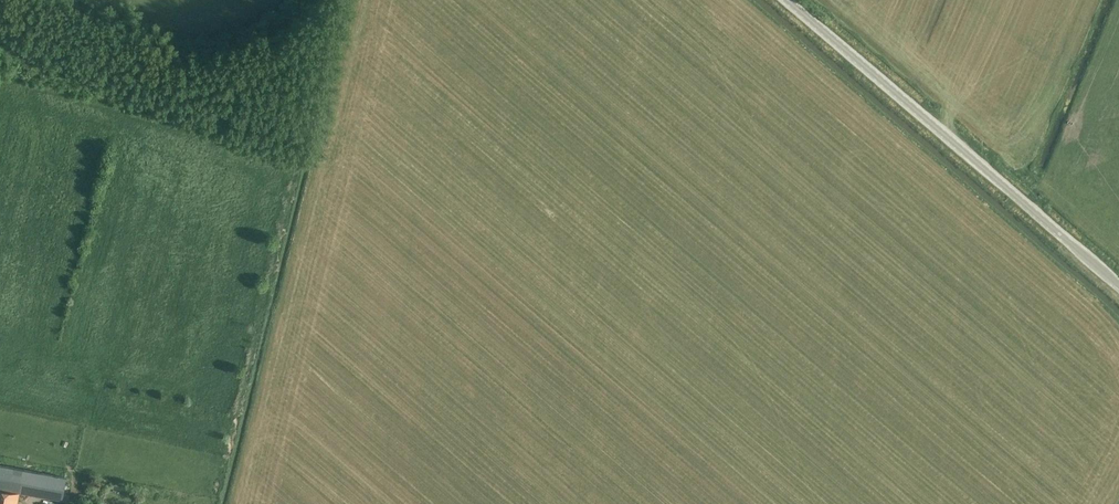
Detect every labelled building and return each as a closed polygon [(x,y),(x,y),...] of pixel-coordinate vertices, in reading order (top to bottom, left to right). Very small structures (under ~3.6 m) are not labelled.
[(19,491),(63,500),(64,494),(67,477),(0,465),(0,503),(17,503),(19,491)]
